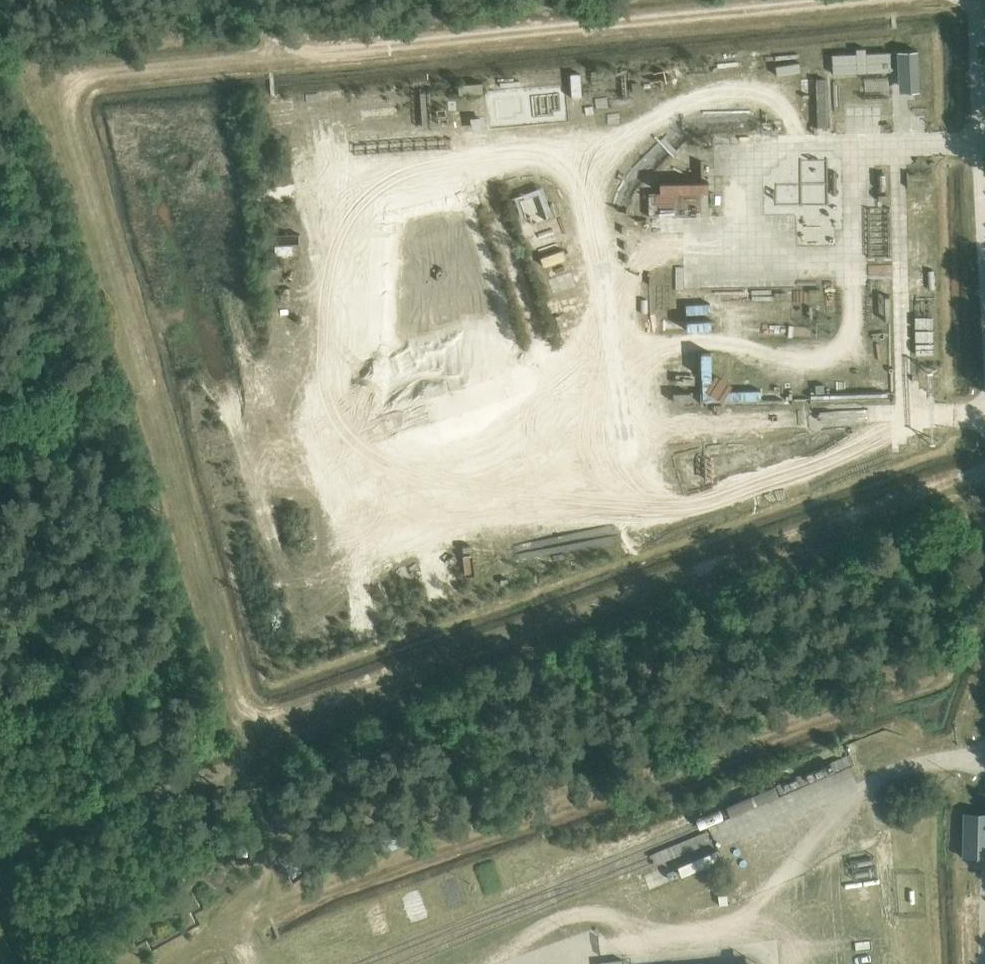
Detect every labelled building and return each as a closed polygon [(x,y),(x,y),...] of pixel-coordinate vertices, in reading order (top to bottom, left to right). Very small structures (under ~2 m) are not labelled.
[(890,70),(889,49),(830,51),(831,72),(890,70)] [(917,54),(904,54),(905,89),(919,88),(917,54)] [(707,213),(706,179),(657,180),(657,191),(677,191),(677,214),(707,213)] [(963,812),(962,857),(984,858),(984,812),(963,812)] [(375,833),(382,850),(400,842),(393,826),(375,833)]
